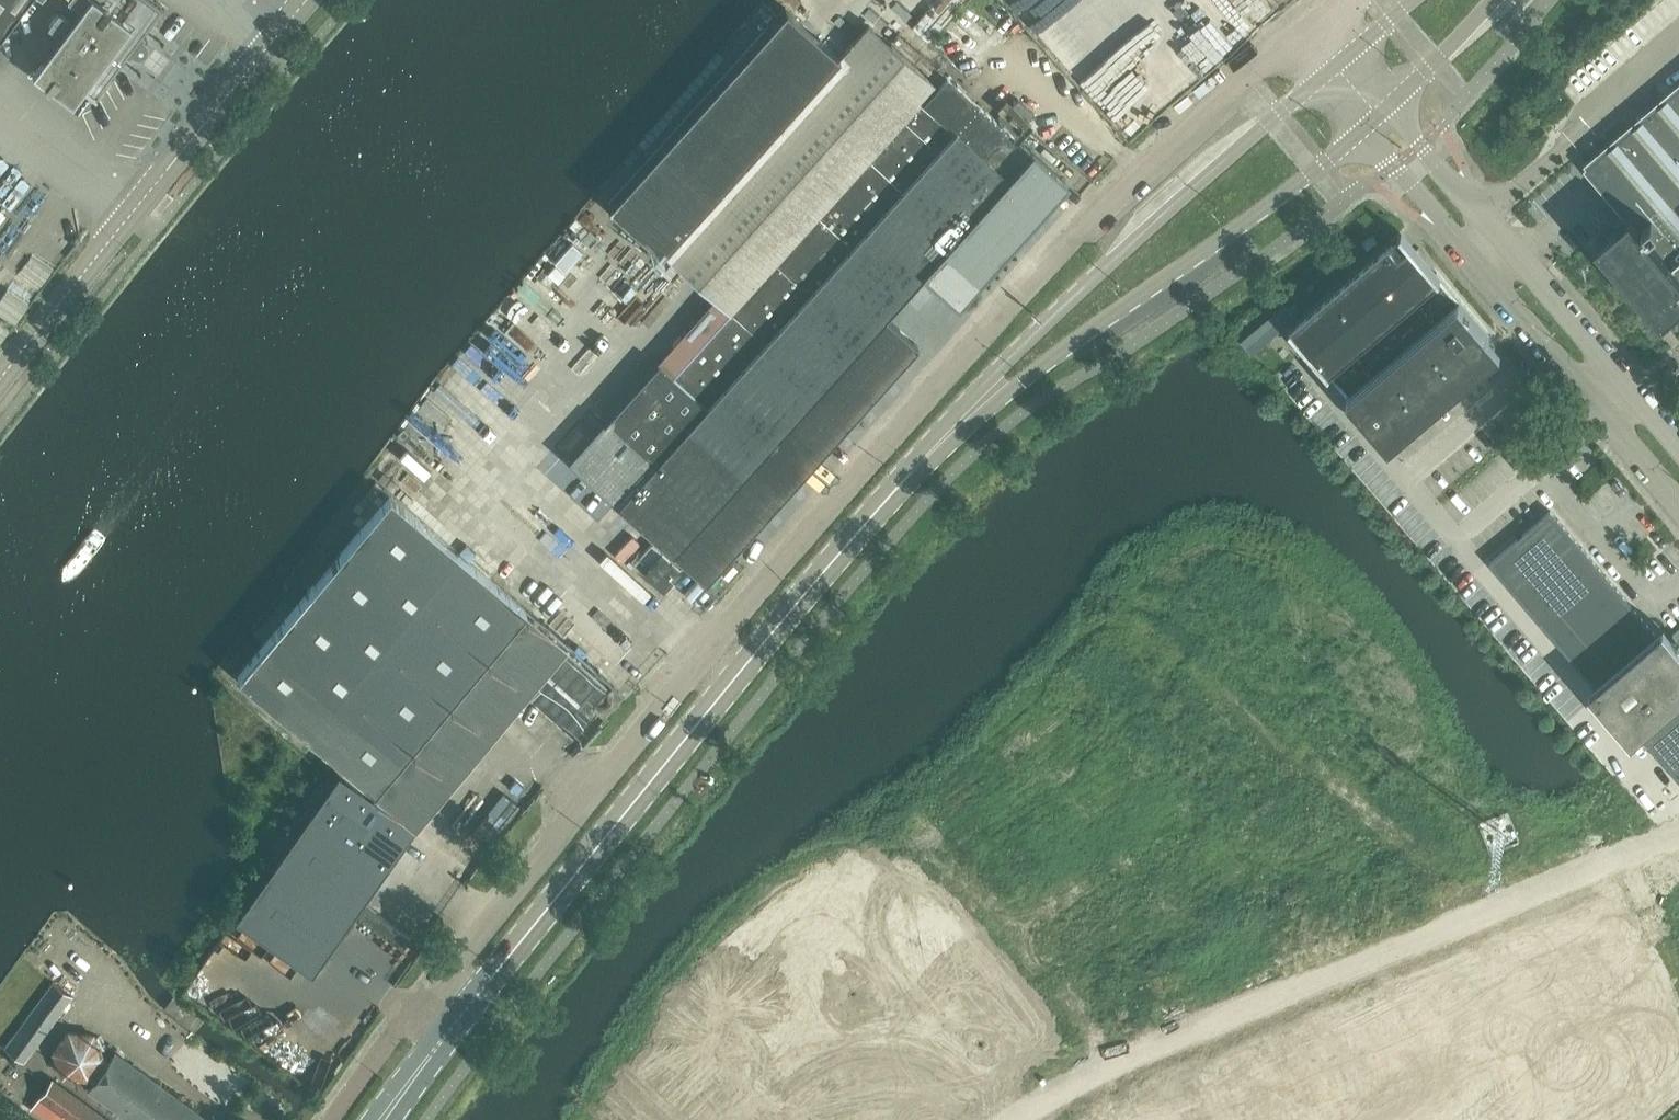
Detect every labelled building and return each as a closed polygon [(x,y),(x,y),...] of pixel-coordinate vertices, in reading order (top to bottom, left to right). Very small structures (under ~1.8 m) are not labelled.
[(26,2),(28,0),(0,0),(0,37),(26,2)] [(152,0),(67,0),(78,8),(70,19),(59,11),(49,25),(60,33),(57,36),(32,71),(73,101),(82,90),(95,99),(163,8),(152,0)] [(569,459),(619,504),(619,505),(671,551),(884,314),(885,315),(924,272),(923,271),(944,248),(989,198),(1007,178),(915,95),(939,68),(944,72),(984,27),(955,0),(884,0),(836,53),(785,7),(609,204),(714,298),(714,299),(657,362),(606,419),(606,418),(569,459)] [(939,68),(915,95),(1007,178),(989,198),(1022,228),(1065,180),(1030,149),(947,74),(946,74),(944,72),(939,68)] [(1582,164),(1627,217),(1596,242),(1662,320),(1678,306),(1678,81),(1660,98),(1658,100),(1645,110),(1642,113),(1584,162),(1584,163),(1582,164)] [(1018,98),(1010,107),(1026,121),(1034,112),(1018,98)] [(39,223),(0,194),(0,275),(39,223)] [(944,248),(923,271),(924,272),(934,280),(957,301),(977,278),(978,278),(1022,228),(989,198),(944,248)] [(1393,244),(1375,260),(1295,327),(1328,365),(1325,367),(1387,439),(1499,344),(1437,271),(1435,273),(1413,246),(1402,255),(1393,244)] [(884,314),(671,551),(672,552),(673,551),(705,580),(845,425),(918,344),(885,315),(884,314)] [(1641,732),(1678,777),(1678,642),(1664,625),(1656,633),(1551,509),(1490,561),(1596,684),(1590,689),(1633,739),(1641,732)] [(365,525),(238,676),(374,790),(501,638),(365,525)] [(526,615),(505,638),(533,664),(515,683),(526,693),(574,736),(591,717),(585,711),(606,688),(563,649),(526,615)] [(593,708),(603,716),(622,694),(613,686),(593,708)] [(339,771),(273,864),(349,917),(414,824),(339,771)] [(273,864),(236,917),(312,970),(349,917),(273,864)] [(361,904),(354,914),(396,943),(403,933),(361,904)] [(5,1046),(24,1060),(72,996),(53,982),(5,1046)] [(68,1030),(53,1051),(62,1074),(88,1078),(104,1057),(94,1033),(68,1030)] [(116,1051),(88,1089),(132,1119),(211,1119),(116,1051)] [(52,1078),(32,1107),(50,1119),(111,1119),(52,1078)]
